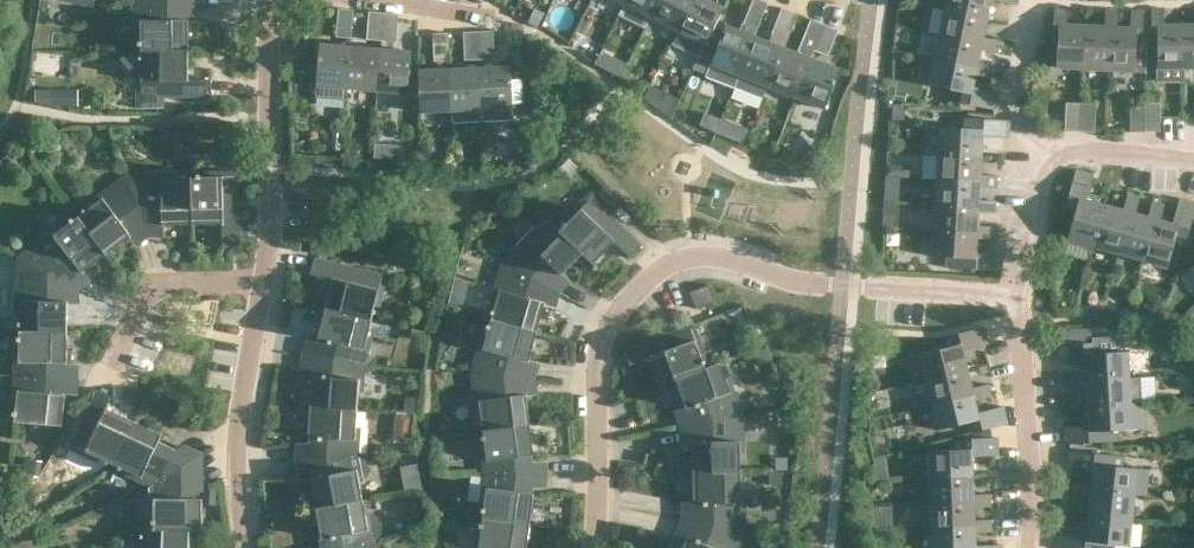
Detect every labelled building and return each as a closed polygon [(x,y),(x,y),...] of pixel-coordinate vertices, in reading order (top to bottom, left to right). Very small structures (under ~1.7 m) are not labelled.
[(141,50),(189,49),(189,19),(173,19),(173,1),(169,0),(140,0),(141,20),(136,20),(136,35),(141,35),(141,41),(139,41),(139,44),(141,44),(141,50)] [(625,4),(620,14),(646,28),(652,18),(660,0),(627,0),(625,4)] [(679,31),(694,0),(660,0),(652,18),(679,31)] [(679,31),(673,43),(699,56),(701,57),(715,29),(725,7),(712,0),(694,0),(679,31)] [(743,23),(758,28),(766,6),(768,2),(764,0),(752,0),(743,23)] [(945,8),(986,17),(990,0),(946,0),(945,8)] [(739,75),(739,76),(767,87),(783,46),(796,13),(782,7),(771,34),(772,34),(770,40),(755,35),(755,36),(739,75)] [(1068,7),(1055,7),(1053,33),(1058,33),(1056,66),(1083,68),(1085,25),(1067,24),(1068,7)] [(338,8),(336,37),(351,38),(354,9),(338,8)] [(527,22),(537,27),(538,26),(545,13),(534,8),(528,22),(527,22)] [(982,37),(986,17),(945,8),(939,34),(981,42),(980,48),(997,52),(999,40),(982,37)] [(1164,26),(1164,8),(1151,8),(1151,12),(1152,34),(1158,34),(1158,68),(1157,68),(1157,81),(1184,81),(1184,67),(1184,25),(1164,26)] [(1105,26),(1085,25),(1083,68),(1109,69),(1111,26),(1118,27),(1119,10),(1106,9),(1105,26)] [(369,11),(366,39),(381,40),(384,12),(369,11)] [(1131,27),(1118,27),(1111,26),(1109,69),(1135,70),(1135,72),(1146,72),(1147,37),(1152,34),(1151,12),(1131,11),(1131,27)] [(384,12),(381,40),(396,42),(398,13),(384,12)] [(783,46),(767,87),(796,98),(812,57),(814,51),(824,24),(810,18),(797,51),(783,46)] [(699,56),(693,68),(706,74),(706,76),(734,87),(738,76),(739,76),(755,35),(726,23),(723,32),(715,29),(706,45),(701,57),(699,56)] [(824,24),(814,51),(828,56),(838,29),(824,24)] [(1193,67),(1193,25),(1184,25),(1184,67),(1193,67)] [(478,31),(479,59),(494,59),(493,30),(478,31)] [(479,59),(478,31),(463,31),(464,60),(479,59)] [(449,60),(448,32),(433,33),(434,61),(442,61),(449,60)] [(977,63),(980,48),(981,42),(939,34),(934,59),(976,68),(975,73),(992,77),(994,66),(977,63)] [(347,88),(351,46),(320,43),(315,97),(346,99),(347,88)] [(378,90),(381,49),(351,46),(347,88),(378,90)] [(141,59),(141,65),(137,65),(137,108),(159,108),(164,107),(164,96),(212,95),(212,78),(190,79),(189,49),(141,50),(141,55),(139,55),(139,59),(141,59)] [(412,51),(381,49),(378,90),(409,93),(412,51)] [(596,63),(621,76),(627,64),(602,51),(596,63)] [(840,67),(812,57),(796,98),(824,109),(840,67)] [(976,68),(934,59),(929,85),(963,92),(961,101),(996,109),(1000,92),(972,87),(975,73),(976,68)] [(1049,84),(1050,65),(1036,64),(1036,83),(1049,84)] [(514,107),(512,65),(481,66),(484,120),(514,118),(514,107)] [(451,68),(453,110),(453,121),(484,120),(481,66),(451,68)] [(421,69),(423,112),(453,110),(451,68),(421,69)] [(906,87),(895,85),(892,95),(904,98),(906,87)] [(78,88),(50,88),(50,104),(78,104),(78,88)] [(644,99),(655,107),(657,106),(658,103),(656,94),(650,90),(645,98),(644,99)] [(1066,102),(1065,125),(1065,130),(1079,131),(1081,103),(1066,102)] [(1096,103),(1081,103),(1079,131),(1094,131),(1096,103)] [(1145,131),(1145,103),(1130,103),(1130,131),(1145,131)] [(1160,103),(1145,103),(1145,131),(1160,131),(1160,103)] [(734,121),(723,116),(717,130),(729,135),(734,121)] [(1003,137),(1011,137),(1011,131),(1011,119),(994,119),(974,117),(973,129),(939,127),(939,128),(927,127),(926,147),(926,152),(937,152),(937,153),(982,155),(983,136),(1003,137)] [(189,140),(188,125),(173,125),(174,141),(189,140)] [(734,140),(740,142),(744,143),(745,141),(749,128),(740,125),(734,140)] [(308,140),(297,141),(297,152),(308,151),(308,140)] [(374,158),(388,159),(389,144),(375,143),(374,158)] [(909,151),(926,152),(926,147),(921,147),(921,143),(909,143),(909,151)] [(52,152),(45,144),(34,154),(42,162),(52,152)] [(820,152),(813,149),(804,153),(801,160),(814,165),(820,152)] [(937,153),(937,154),(931,153),(929,178),(936,178),(980,181),(980,187),(997,188),(998,175),(980,174),(982,155),(937,153)] [(886,176),(898,177),(898,171),(894,164),(888,163),(886,163),(886,176)] [(1068,239),(1093,246),(1105,204),(1087,199),(1094,172),(1076,167),(1066,203),(1077,206),(1068,239)] [(198,177),(193,177),(193,224),(223,224),(224,246),(240,246),(239,172),(207,172),(207,177),(202,177),(201,175),(198,175),(198,177)] [(162,173),(163,178),(131,178),(142,210),(163,209),(163,225),(193,224),(193,177),(187,177),(187,175),(184,175),(184,177),(179,177),(179,173),(162,173)] [(83,214),(79,217),(108,254),(133,235),(124,223),(142,210),(131,178),(105,198),(102,194),(89,204),(92,207),(86,211),(85,209),(81,211),(83,214)] [(980,181),(936,178),(935,204),(979,206),(978,212),(996,213),(996,201),(979,200),(980,187),(980,181)] [(611,206),(619,197),(606,184),(605,184),(597,193),(611,206)] [(565,224),(560,229),(584,253),(594,262),(614,241),(631,257),(642,246),(588,193),(567,215),(570,218),(567,222),(565,221),(564,223),(565,224)] [(1127,193),(1122,209),(1105,204),(1093,246),(1118,253),(1130,211),(1136,213),(1141,196),(1127,193)] [(1160,219),(1155,218),(1143,260),(1168,267),(1177,234),(1188,237),(1193,216),(1193,200),(1180,196),(1177,205),(1173,223),(1160,219)] [(1148,216),(1136,213),(1130,211),(1118,253),(1143,260),(1155,218),(1160,219),(1165,203),(1153,200),(1148,216)] [(883,202),(883,213),(900,214),(901,203),(883,202)] [(978,225),(978,212),(979,206),(935,204),(934,230),(977,232),(977,237),(994,238),(995,226),(978,225)] [(52,231),(54,235),(22,260),(54,276),(74,261),(83,273),(108,254),(79,217),(74,221),(72,218),(69,221),(71,223),(66,226),(64,222),(52,231)] [(584,253),(560,229),(550,220),(544,226),(543,224),(541,227),(542,228),(538,232),(535,229),(525,240),(528,243),(508,263),(538,280),(552,265),(562,275),(584,253)] [(977,251),(977,237),(977,232),(934,230),(932,256),(950,257),(949,267),(1004,270),(1005,252),(977,251)] [(500,251),(490,245),(487,250),(498,256),(500,251)] [(389,276),(315,258),(312,274),(334,279),(327,307),(374,319),(375,314),(377,314),(378,310),(376,310),(377,305),(381,306),(389,276)] [(22,279),(15,279),(15,316),(21,316),(21,321),(19,321),(19,325),(21,325),(21,331),(68,332),(69,301),(54,301),(54,276),(22,260),(22,279)] [(494,316),(493,320),(539,333),(547,303),(533,299),(538,280),(508,263),(501,291),(497,290),(493,305),(496,307),(495,313),(493,312),(492,315),(494,316)] [(690,292),(697,308),(715,301),(708,285),(690,292)] [(1077,316),(1096,314),(1096,310),(1097,308),(1096,307),(1079,304),(1078,310),(1077,316)] [(374,319),(327,307),(324,306),(320,322),(324,323),(320,337),(334,341),(330,359),(363,363),(370,337),(374,319)] [(1154,309),(1151,315),(1159,319),(1162,313),(1154,309)] [(516,359),(530,363),(539,333),(493,320),(491,326),(489,326),(488,330),(490,330),(489,335),(485,334),(481,349),(485,350),(478,375),(511,377),(516,359)] [(710,367),(694,324),(625,350),(631,365),(652,357),(662,386),(673,382),(711,368),(710,367)] [(950,335),(953,345),(919,354),(925,379),(967,368),(963,351),(985,345),(990,345),(985,326),(950,335)] [(411,336),(429,340),(430,340),(431,332),(412,328),(411,336)] [(21,345),(16,345),(16,376),(53,377),(53,362),(68,363),(68,332),(21,331),(21,336),(19,336),(19,339),(21,339),(21,345)] [(750,351),(745,340),(734,344),(738,355),(750,351)] [(1093,353),(1092,342),(1055,345),(1056,362),(1084,360),(1085,372),(1085,380),(1130,376),(1128,350),(1093,353)] [(771,360),(766,348),(754,352),(759,364),(771,360)] [(313,390),(308,390),(307,406),(360,410),(363,363),(330,359),(328,377),(314,376),(313,390)] [(711,368),(673,382),(678,396),(681,394),(687,409),(702,404),(708,422),(739,415),(720,363),(710,367),(711,368)] [(972,388),(967,368),(925,379),(932,404),(974,394),(976,400),(990,397),(987,384),(972,388)] [(1085,380),(1085,372),(1067,374),(1068,387),(1086,386),(1087,406),(1132,402),(1142,402),(1140,376),(1130,377),(1130,376),(1085,380)] [(513,396),(511,377),(478,375),(481,401),(475,402),(477,417),(483,417),(484,423),(482,423),(482,426),(484,426),(485,431),(533,425),(528,395),(513,396)] [(51,393),(53,377),(16,376),(13,405),(17,405),(17,411),(15,411),(14,415),(16,415),(16,421),(63,426),(66,394),(51,393)] [(112,398),(98,392),(71,448),(99,461),(101,457),(106,460),(105,462),(108,464),(109,462),(114,464),(135,421),(107,408),(112,398)] [(978,412),(976,400),(974,394),(932,404),(938,430),(972,421),(974,431),(1009,422),(1005,405),(1000,407),(978,412)] [(417,397),(405,396),(404,409),(416,410),(417,397)] [(1089,424),(1068,426),(1061,426),(1062,443),(1116,440),(1116,430),(1145,428),(1143,402),(1142,402),(1132,402),(1087,406),(1089,424)] [(356,456),(360,410),(307,406),(306,422),(310,422),(309,437),(324,439),(323,458),(356,456)] [(403,429),(412,429),(413,414),(397,412),(396,421),(403,429)] [(694,441),(694,456),(690,456),(690,472),(739,472),(739,415),(708,422),(709,441),(694,441)] [(163,435),(135,421),(114,464),(118,466),(117,468),(121,469),(121,468),(127,470),(125,475),(149,487),(178,470),(168,454),(156,448),(163,435)] [(481,448),(485,475),(523,474),(521,457),(537,455),(533,425),(485,431),(486,438),(484,438),(484,441),(486,440),(487,447),(481,448)] [(928,450),(929,476),(974,475),(973,455),(1000,455),(1000,437),(963,438),(963,449),(928,450)] [(1092,469),(1091,483),(1090,489),(1135,493),(1146,494),(1148,468),(1120,466),(1121,455),(1070,450),(1067,450),(1065,466),(1092,469)] [(311,494),(314,510),(364,500),(356,456),(323,458),(326,475),(312,478),(315,493),(311,494)] [(43,460),(24,458),(22,474),(38,477),(41,473),(43,460)] [(776,459),(776,469),(790,469),(790,459),(776,459)] [(178,470),(149,487),(149,513),(155,513),(155,518),(153,518),(153,522),(155,522),(155,528),(155,530),(192,530),(202,530),(203,499),(188,498),(188,485),(178,470)] [(709,502),(709,525),(740,531),(739,472),(690,472),(690,488),(694,488),(695,502),(709,502)] [(782,472),(769,473),(769,484),(782,484),(782,472)] [(523,474),(485,475),(481,503),(485,504),(485,508),(483,508),(483,511),(485,511),(484,518),(532,524),(536,494),(521,492),(523,474)] [(990,494),(974,494),(974,475),(929,476),(930,502),(975,500),(975,507),(991,506),(990,494)] [(405,491),(422,488),(421,478),(403,481),(405,491)] [(1089,496),(1088,515),(1132,519),(1135,493),(1090,489),(1091,483),(1074,481),(1073,495),(1089,496)] [(221,488),(211,488),(210,504),(220,504),(221,488)] [(314,510),(317,525),(321,525),(323,538),(338,536),(340,547),(365,547),(373,545),(364,500),(314,510)] [(975,520),(975,507),(975,500),(930,502),(931,528),(975,526),(976,532),(992,532),(991,519),(975,520)] [(869,506),(869,507),(870,530),(893,529),(893,505),(869,506)] [(1086,534),(1059,531),(1057,547),(1059,547),(1114,547),(1114,543),(1129,545),(1132,519),(1088,515),(1086,534)] [(484,518),(483,523),(481,523),(481,526),(483,526),(482,532),(478,531),(476,547),(529,547),(532,524),(484,518)] [(687,537),(683,547),(733,547),(740,531),(709,525),(702,543),(687,537)] [(976,532),(975,526),(931,528),(932,547),(1003,547),(1003,544),(998,545),(976,545),(976,532)] [(137,543),(136,547),(192,547),(192,530),(155,530),(155,528),(143,528),(143,533),(141,533),(141,536),(143,536),(143,543),(137,543)]
